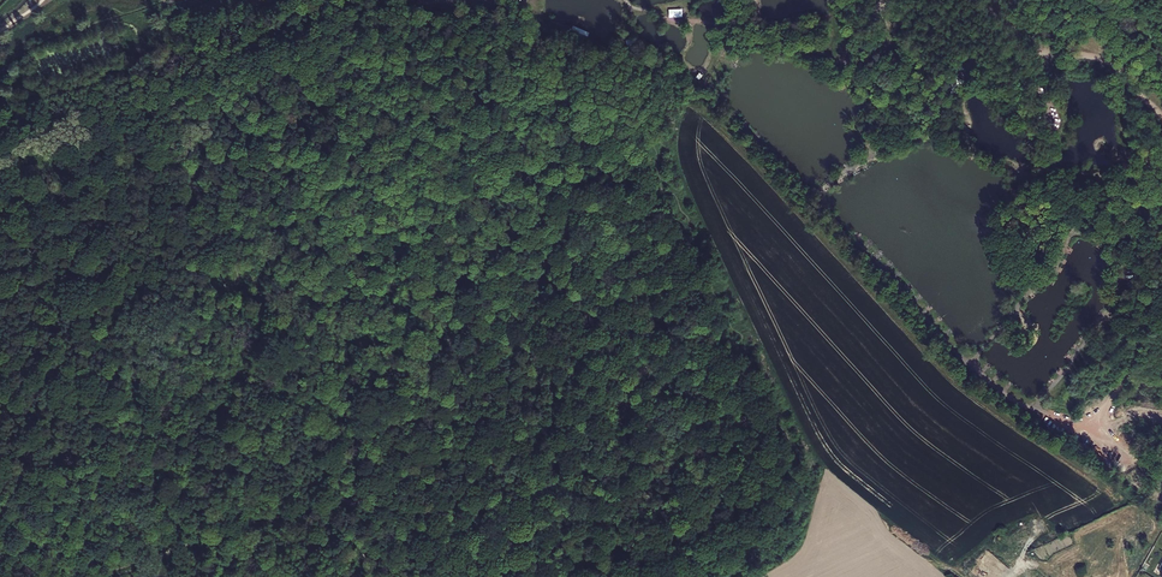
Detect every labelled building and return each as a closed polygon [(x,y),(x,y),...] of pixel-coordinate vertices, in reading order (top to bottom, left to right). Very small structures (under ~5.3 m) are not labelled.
[(685,7),(667,8),(667,17),(686,16),(685,7)] [(968,67),(965,58),(958,60),(960,69),(968,67)]
